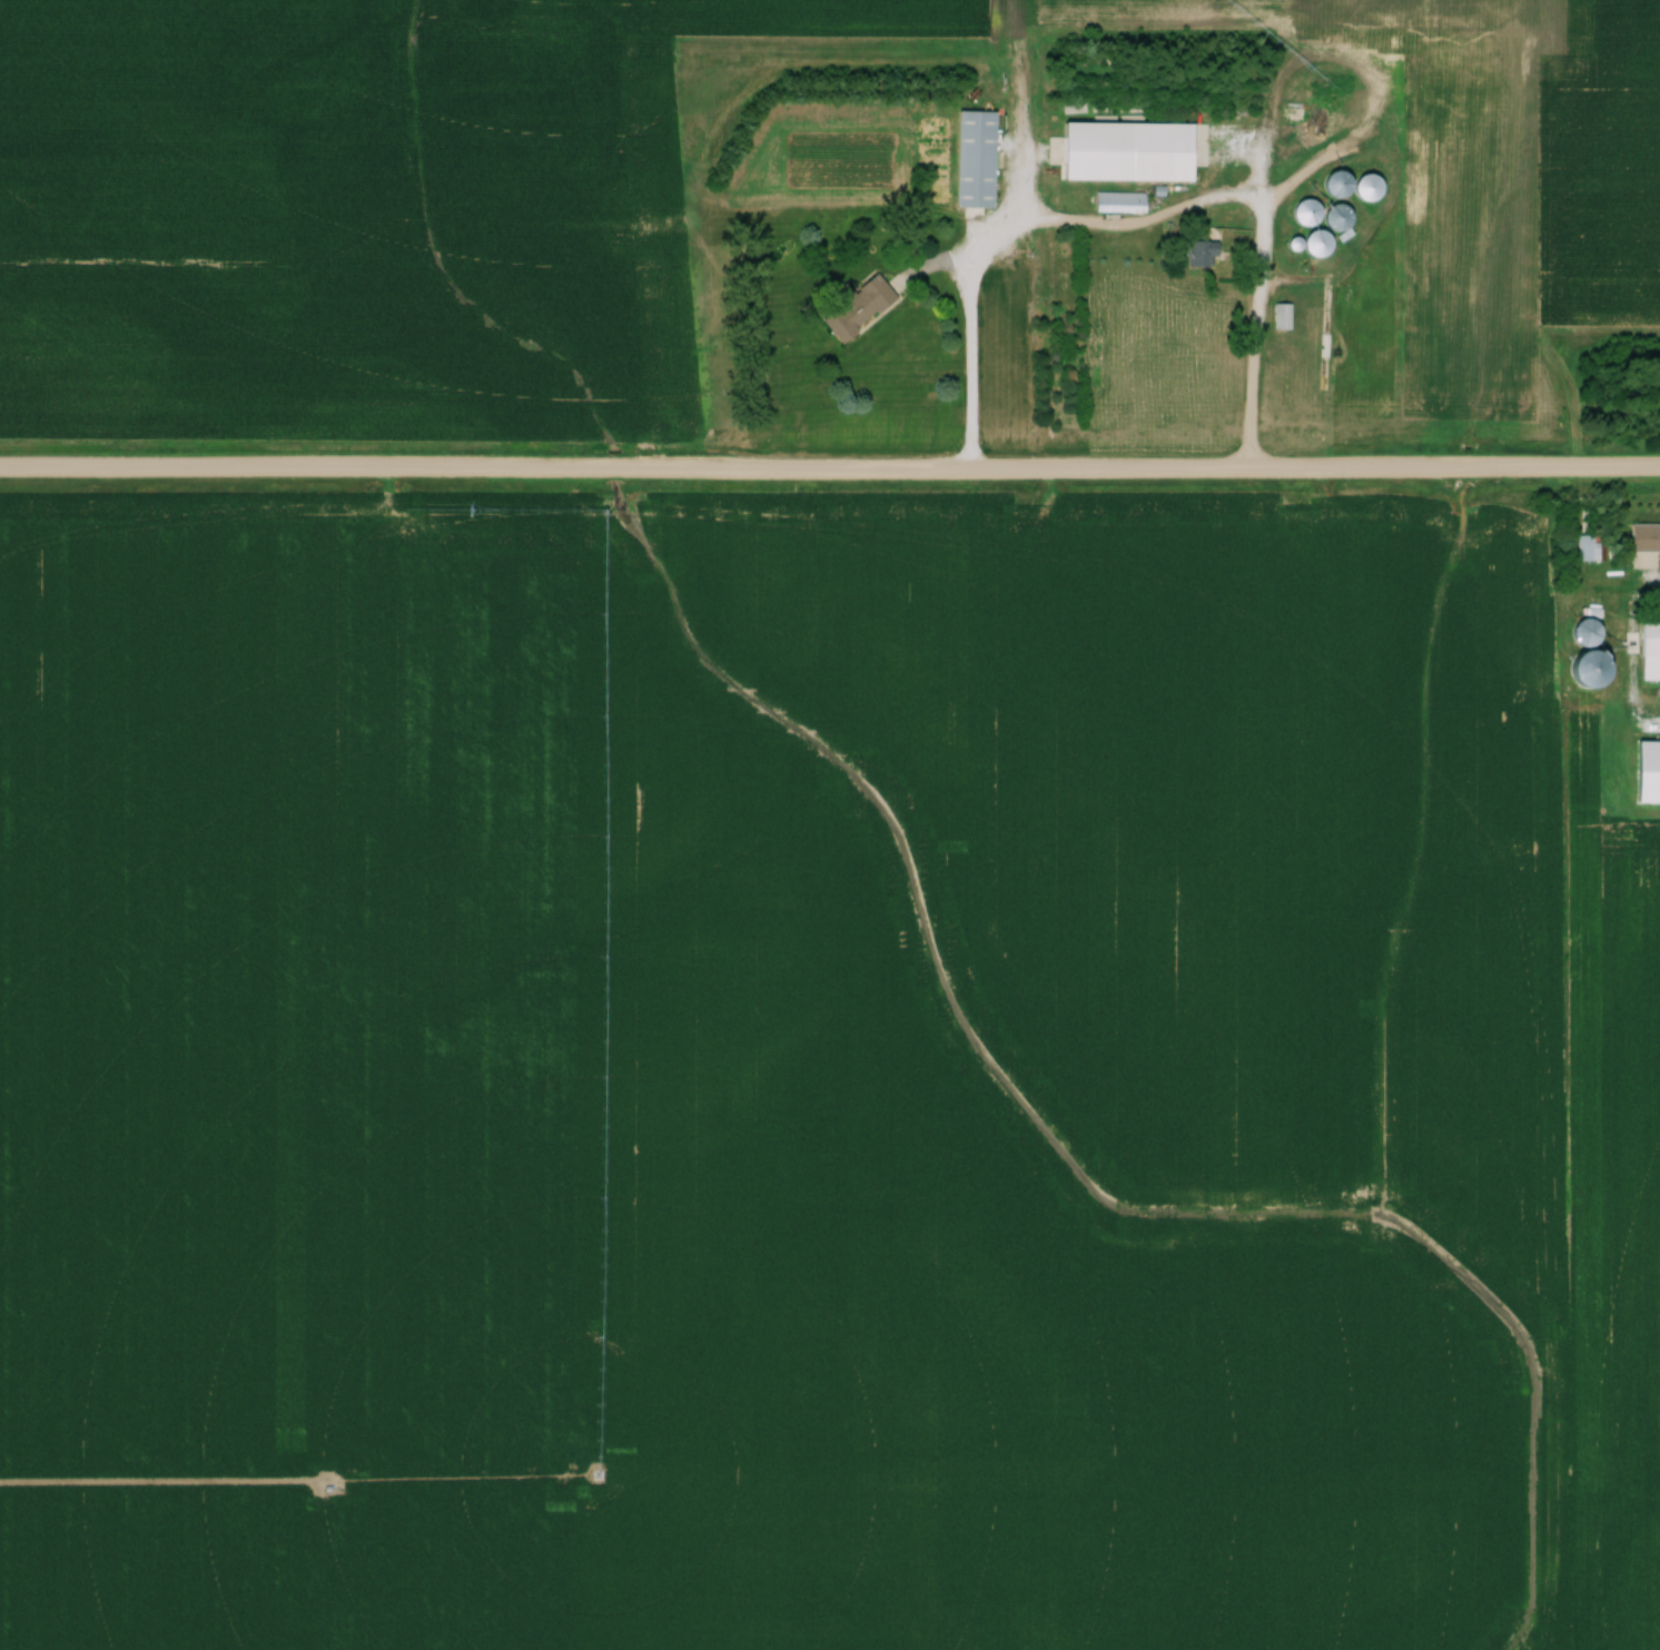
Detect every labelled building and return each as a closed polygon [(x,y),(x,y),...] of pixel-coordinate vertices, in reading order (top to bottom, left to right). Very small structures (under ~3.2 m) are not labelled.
[(991,207),(992,111),(954,111),(953,207),(991,207)] [(1337,199),(1347,179),(1327,169),(1317,189),(1337,199)] [(1372,175),(1355,174),(1353,199),(1370,201),(1372,175)] [(1144,193),(1096,193),(1096,214),(1144,214),(1144,193)] [(1298,227),(1316,215),(1305,198),(1287,210),(1298,227)] [(1324,225),(1338,231),(1347,210),(1333,204),(1324,225)] [(1321,231),(1300,232),(1302,255),(1322,254),(1321,231)] [(1213,266),(1213,240),(1184,240),(1184,266),(1213,266)] [(837,344),(895,297),(875,273),(852,292),(844,282),(826,297),(832,305),(816,318),(837,344)] [(1289,329),(1289,303),(1272,303),(1272,329),(1289,329)] [(1627,524),(1627,553),(1659,553),(1659,524),(1627,524)] [(1602,535),(1577,536),(1577,564),(1603,564),(1602,535)] [(1639,618),(1638,682),(1659,682),(1659,619),(1639,618)] [(1595,644),(1595,620),(1570,620),(1570,644),(1595,644)]
